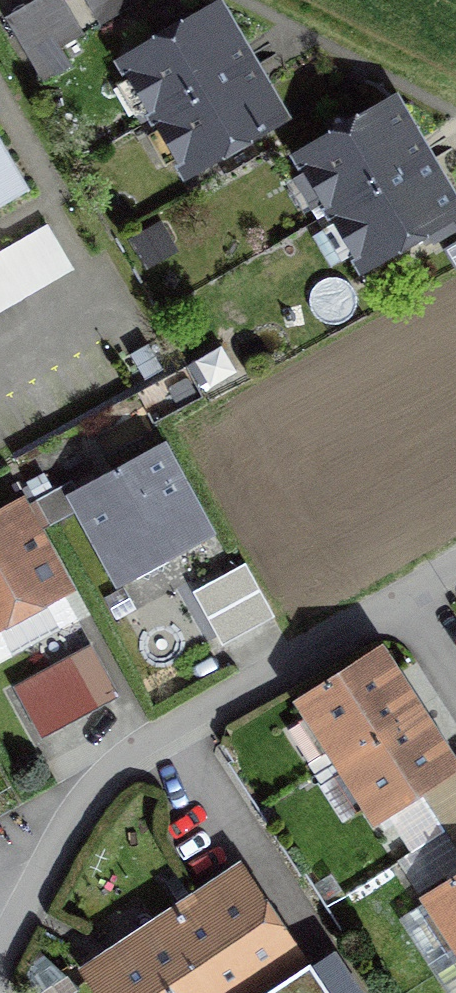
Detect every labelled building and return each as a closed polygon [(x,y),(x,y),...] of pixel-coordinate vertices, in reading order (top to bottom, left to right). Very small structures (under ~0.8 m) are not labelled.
[(8,18),(31,60),(80,32),(63,0),(40,0),(8,18)] [(100,22),(138,0),(87,0),(100,22)] [(141,124),(246,63),(215,12),(128,63),(135,75),(118,85),(141,124)] [(246,63),(141,124),(166,166),(182,157),(188,168),(276,116),(246,63)] [(334,208),(422,158),(393,107),(306,157),(312,168),(294,179),(311,209),(329,199),(334,208)] [(29,191),(0,142),(0,208),(29,191)] [(334,208),(340,219),(324,229),(341,260),(358,250),(364,261),(423,228),(433,245),(455,232),(455,218),(422,158),(334,208)] [(0,254),(0,294),(7,306),(73,267),(48,226),(0,254)] [(160,455),(81,497),(121,572),(131,566),(136,576),(167,560),(162,550),(200,529),(160,455)] [(37,502),(0,522),(0,629),(1,629),(21,619),(21,606),(60,585),(32,533),(49,523),(37,502)] [(207,620),(222,647),(273,618),(247,571),(222,585),(234,605),(207,620)] [(90,647),(65,661),(91,709),(117,695),(90,647)] [(380,654),(304,703),(340,758),(416,710),(380,654)] [(416,710),(340,758),(375,815),(451,767),(416,710)] [(430,898),(455,940),(455,881),(430,898)] [(102,973),(115,992),(317,992),(307,985),(298,972),(299,971),(239,882),(102,973)]
